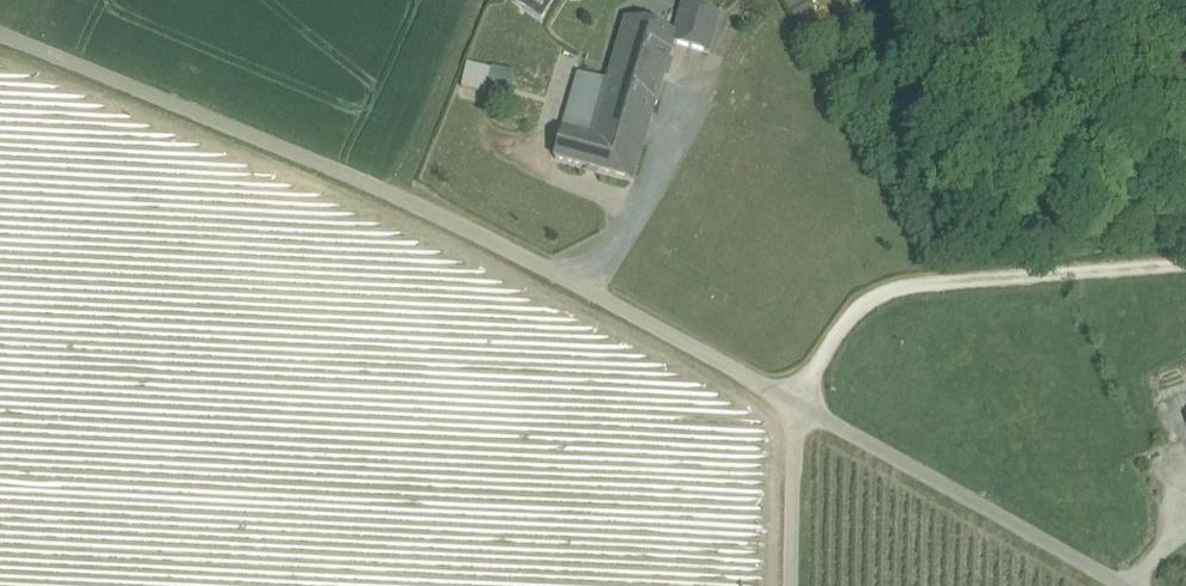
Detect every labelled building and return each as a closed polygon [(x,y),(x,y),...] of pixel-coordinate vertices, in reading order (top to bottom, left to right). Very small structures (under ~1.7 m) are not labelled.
[(521,6),(541,19),(553,0),(525,0),(521,6)] [(818,20),(809,0),(787,0),(799,28),(818,20)] [(719,16),(683,5),(675,34),(673,43),(708,53),(719,16)] [(675,34),(626,20),(607,82),(600,106),(650,121),(673,43),(675,34)] [(479,67),(467,64),(462,87),(473,90),(474,90),(479,67)] [(491,70),(479,67),(474,90),(486,93),(491,70)] [(508,74),(493,70),(487,93),(503,97),(508,74)] [(650,121),(600,106),(607,82),(578,74),(560,134),(562,135),(555,158),(633,180),(650,121)]
